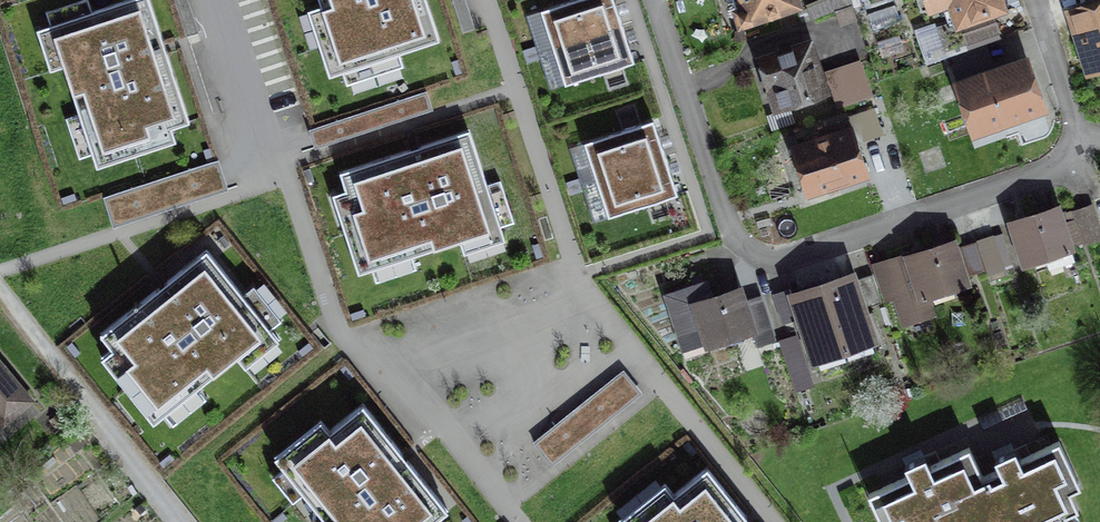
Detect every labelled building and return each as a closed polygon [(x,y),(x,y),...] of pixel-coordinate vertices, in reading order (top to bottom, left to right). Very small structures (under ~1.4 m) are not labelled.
[(418,0),(320,0),(351,94),(440,64),(418,1),(418,0)] [(620,30),(610,0),(603,0),(547,18),(558,51),(620,30)] [(730,36),(795,14),(790,0),(718,0),(730,36)] [(921,22),(952,12),(957,28),(1004,13),(1000,0),(914,0),(921,22)] [(1070,12),(1090,82),(1099,80),(1099,3),(1070,12)] [(893,12),(866,21),(871,35),(898,26),(893,12)] [(179,77),(158,13),(65,43),(105,165),(198,135),(179,77)] [(620,30),(558,51),(570,89),(632,70),(620,30)] [(771,119),(825,101),(805,44),(752,62),(771,119)] [(1034,65),(964,89),(984,147),(1054,123),(1034,65)] [(823,77),(834,112),(864,102),(853,67),(823,77)] [(861,147),(881,140),(873,114),(852,121),(861,147)] [(599,181),(663,160),(654,126),(590,147),(599,181)] [(841,131),(780,151),(796,198),(857,178),(841,131)] [(500,247),(471,154),(417,171),(351,192),(380,285),(500,247)] [(663,160),(599,181),(611,218),(675,198),(663,160)] [(1076,219),(1086,249),(1099,244),(1099,227),(1095,212),(1076,219)] [(1064,214),(1014,230),(1029,276),(1079,259),(1064,214)] [(992,241),(975,246),(987,281),(1004,275),(992,241)] [(950,243),(907,258),(923,302),(965,287),(950,243)] [(907,258),(870,271),(885,315),(894,312),(900,331),(929,321),(923,302),(907,258)] [(280,339),(219,261),(169,300),(119,339),(180,417),(280,339)] [(849,276),(783,296),(806,369),(871,350),(849,276)] [(871,280),(856,285),(865,311),(880,306),(871,280)] [(705,282),(660,298),(675,340),(693,334),(699,352),(744,336),(746,341),(754,338),(736,287),(710,297),(705,282)] [(9,373),(0,363),(0,381),(9,373)] [(596,392),(533,442),(552,465),(615,415),(596,392)] [(372,417),(298,475),(335,521),(453,521),(455,521),(417,474),(372,417)] [(982,482),(989,521),(1067,521),(1065,518),(1078,513),(1070,495),(1080,490),(1060,446),(982,482)] [(982,482),(970,454),(870,499),(881,521),(989,521),(982,482)] [(707,467),(638,521),(751,521),(707,467)]
